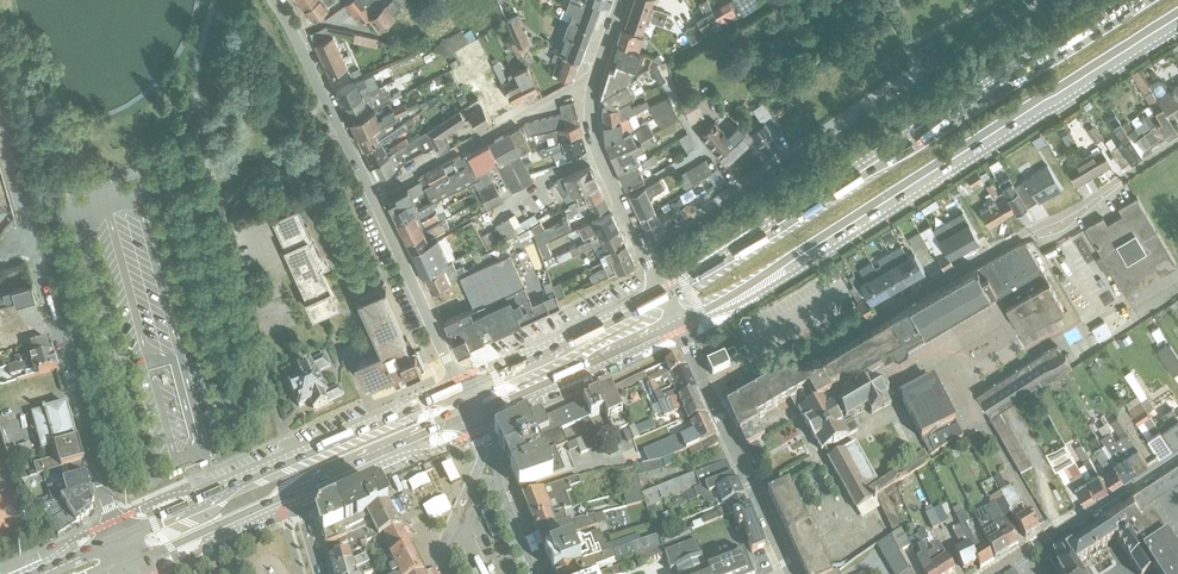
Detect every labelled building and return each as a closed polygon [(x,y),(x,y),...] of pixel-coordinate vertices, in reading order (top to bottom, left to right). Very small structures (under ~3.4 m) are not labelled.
[(305,7),(313,17),(330,4),(327,0),(330,1),(331,0),(313,0),(305,7)] [(345,3),(353,13),(371,0),(349,0),(345,3)] [(353,13),(361,23),(370,15),(386,2),(383,0),(371,0),(353,13)] [(370,15),(376,23),(380,28),(396,15),(394,12),(401,6),(404,9),(413,0),(388,0),(386,2),(370,15)] [(563,17),(569,19),(592,27),(601,1),(599,0),(569,0),(563,17)] [(632,6),(666,18),(669,11),(656,7),(655,8),(654,9),(653,9),(655,4),(652,3),(653,0),(634,0),(632,6)] [(696,17),(699,21),(704,29),(712,24),(715,30),(722,25),(713,8),(708,0),(703,0),(699,2),(705,13),(696,17)] [(713,8),(722,25),(744,12),(737,1),(731,3),(730,0),(728,0),(713,8)] [(737,1),(744,12),(759,4),(757,0),(736,0),(737,1)] [(421,1),(416,6),(433,26),(438,21),(421,1)] [(632,6),(626,24),(643,30),(646,21),(648,22),(650,17),(651,18),(651,19),(652,21),(664,25),(666,18),(632,6)] [(420,13),(414,18),(420,24),(425,19),(420,13)] [(518,15),(507,19),(517,42),(522,53),(528,49),(526,44),(530,42),(518,15)] [(566,36),(560,52),(564,53),(580,59),(592,27),(569,19),(564,35),(566,36)] [(699,21),(692,25),(700,38),(707,34),(704,29),(699,21)] [(622,29),(617,43),(619,44),(639,51),(645,33),(643,30),(626,24),(624,30),(622,29)] [(692,25),(684,29),(692,43),(700,38),(692,25)] [(313,31),(310,32),(315,43),(330,75),(349,66),(331,27),(325,26),(313,31)] [(438,43),(433,50),(449,53),(454,50),(465,43),(476,36),(471,28),(464,33),(461,29),(438,43)] [(355,33),(353,42),(377,47),(379,38),(355,33)] [(476,36),(465,43),(469,50),(481,42),(478,36),(478,35),(476,36)] [(517,42),(512,44),(523,67),(514,71),(526,96),(539,90),(521,53),(522,53),(517,42)] [(619,44),(615,55),(620,56),(617,63),(638,72),(645,53),(639,51),(619,44)] [(555,52),(552,59),(557,61),(553,73),(572,80),(580,59),(564,53),(564,56),(555,52)] [(652,57),(649,65),(650,67),(661,61),(652,57)] [(498,61),(493,64),(513,103),(526,96),(514,71),(508,75),(510,79),(508,80),(498,61)] [(492,62),(486,65),(495,84),(489,87),(491,91),(501,109),(513,103),(493,64),(492,62)] [(1160,138),(1177,126),(1177,124),(1173,115),(1177,112),(1177,85),(1160,96),(1136,62),(1128,67),(1152,103),(1141,110),(1160,138)] [(607,77),(602,96),(624,83),(637,75),(638,75),(638,72),(617,63),(617,65),(616,68),(615,70),(610,69),(607,77)] [(659,66),(652,70),(658,83),(665,79),(659,66)] [(624,83),(602,96),(605,102),(602,102),(603,107),(620,105),(620,104),(620,103),(634,96),(634,95),(645,89),(637,75),(624,83)] [(357,80),(337,89),(343,102),(362,93),(357,80)] [(484,82),(467,91),(473,101),(478,98),(490,115),(501,109),(491,91),(489,92),(484,82)] [(362,93),(343,102),(351,119),(389,100),(392,99),(402,93),(401,90),(390,96),(384,83),(362,93)] [(464,94),(459,98),(463,106),(468,102),(464,94)] [(669,95),(649,104),(655,117),(673,106),(674,106),(669,95)] [(389,100),(351,119),(358,134),(400,114),(409,109),(409,108),(419,103),(417,97),(406,102),(405,101),(392,107),(389,100)] [(473,101),(427,130),(434,145),(439,154),(451,148),(448,141),(447,141),(443,136),(467,120),(469,124),(474,121),(478,127),(492,119),(490,115),(478,98),(473,101)] [(620,105),(603,107),(603,114),(604,124),(613,123),(613,121),(622,120),(635,112),(642,108),(645,107),(649,104),(647,99),(633,106),(629,99),(620,104),(620,105)] [(696,99),(683,106),(686,111),(692,122),(704,115),(696,99)] [(794,99),(777,109),(780,115),(786,110),(785,109),(796,102),(794,99)] [(530,121),(522,125),(527,134),(533,133),(580,123),(579,119),(574,100),(567,102),(560,103),(562,113),(555,114),(548,116),(540,118),(533,120),(530,121)] [(763,101),(756,106),(764,118),(771,113),(763,101)] [(673,106),(655,117),(661,127),(679,117),(673,106)] [(613,123),(604,124),(606,142),(621,136),(623,135),(636,128),(641,125),(635,112),(622,120),(613,121),(613,123)] [(400,114),(358,134),(364,147),(395,128),(392,123),(402,118),(400,114)] [(1117,141),(1129,158),(1152,143),(1142,129),(1135,134),(1122,114),(1113,120),(1124,136),(1117,141)] [(395,128),(364,147),(372,165),(372,164),(389,153),(383,143),(388,140),(400,132),(408,127),(407,125),(414,121),(412,117),(405,122),(395,128)] [(716,120),(700,134),(719,155),(744,133),(746,131),(738,124),(728,134),(716,120)] [(621,136),(606,142),(611,153),(626,146),(641,140),(652,133),(654,132),(648,121),(641,125),(636,128),(623,135),(621,136)] [(744,133),(719,155),(726,163),(751,141),(753,143),(757,141),(761,148),(764,146),(768,151),(778,144),(773,137),(775,136),(765,121),(749,131),(752,135),(748,137),(744,133)] [(580,123),(533,133),(534,137),(534,138),(535,138),(535,139),(547,136),(549,144),(562,139),(582,135),(583,135),(580,123)] [(1094,124),(1087,128),(1096,141),(1102,137),(1094,124)] [(520,126),(510,131),(521,153),(531,147),(520,126)] [(372,164),(372,165),(374,168),(379,178),(383,176),(390,172),(401,166),(401,165),(407,161),(402,152),(409,147),(410,149),(419,143),(425,151),(428,149),(434,145),(427,130),(409,141),(399,147),(389,153),(372,164)] [(1069,130),(1062,134),(1067,143),(1074,140),(1069,130)] [(489,143),(468,154),(482,177),(474,181),(479,190),(483,199),(488,208),(489,209),(504,200),(490,175),(494,173),(490,165),(498,160),(500,164),(498,165),(512,192),(534,180),(530,173),(527,166),(523,158),(522,156),(521,154),(521,153),(510,131),(489,143)] [(688,131),(679,137),(687,150),(694,146),(691,137),(688,131)] [(626,146),(611,153),(619,170),(648,156),(644,147),(656,142),(652,133),(641,140),(626,146)] [(1041,134),(1032,140),(1038,149),(1046,143),(1041,134)] [(546,146),(540,149),(543,156),(551,152),(552,152),(564,147),(566,153),(585,148),(582,135),(562,139),(549,144),(546,146)] [(406,137),(397,143),(399,147),(409,141),(406,137)] [(1066,163),(1077,181),(1112,159),(1102,142),(1066,163)] [(531,147),(521,153),(521,154),(522,156),(525,155),(528,154),(533,152),(531,147)] [(564,147),(552,152),(554,157),(555,157),(565,154),(566,153),(564,147)] [(648,156),(619,170),(626,186),(642,179),(645,177),(640,168),(657,162),(653,153),(648,156)] [(460,154),(418,177),(419,177),(420,180),(425,190),(432,202),(433,202),(469,183),(474,181),(482,177),(468,154),(462,158),(460,154)] [(525,155),(523,158),(527,166),(532,164),(528,154),(525,155)] [(565,154),(555,157),(558,164),(568,161),(565,154)] [(705,158),(699,162),(706,174),(713,170),(705,158)] [(999,158),(989,164),(993,171),(1003,165),(999,158)] [(699,162),(692,166),(700,179),(706,174),(699,162)] [(1051,163),(1051,197),(1066,189),(1051,163)] [(590,164),(554,181),(564,196),(570,190),(572,193),(575,192),(583,187),(584,189),(598,182),(590,164)] [(692,166),(686,170),(693,183),(700,179),(692,166)] [(686,170),(679,174),(686,187),(693,183),(686,170)] [(987,170),(980,174),(984,180),(990,175),(987,170)] [(978,171),(967,178),(974,188),(975,189),(985,182),(984,180),(980,174),(978,171)] [(1010,176),(999,182),(1003,189),(1004,190),(1006,195),(1015,210),(1017,212),(1027,206),(1015,185),(1010,176)] [(645,187),(630,194),(640,216),(655,209),(651,198),(653,197),(653,193),(665,187),(660,178),(645,187)] [(965,179),(957,185),(963,195),(974,188),(967,178),(965,179)] [(1024,179),(1015,185),(1027,206),(1037,200),(1029,187),(1028,188),(1024,181),(1025,180),(1024,179)] [(420,180),(408,187),(413,197),(425,190),(420,180)] [(474,181),(469,183),(474,192),(479,190),(474,181)] [(992,181),(987,185),(991,191),(1006,215),(1006,216),(1015,210),(1006,195),(1004,190),(999,193),(992,181)] [(572,209),(567,211),(568,215),(580,210),(578,205),(603,193),(598,182),(584,189),(583,187),(575,192),(578,199),(569,203),(570,204),(572,209)] [(554,184),(550,186),(559,201),(563,198),(554,184)] [(393,195),(387,199),(393,211),(397,220),(415,211),(420,209),(413,197),(411,198),(405,189),(400,191),(393,195)] [(479,190),(474,192),(478,201),(483,199),(479,190)] [(570,190),(564,196),(568,203),(569,203),(578,199),(575,192),(572,193),(570,190)] [(986,208),(980,211),(989,226),(1006,215),(991,191),(985,194),(988,199),(984,202),(985,205),(984,205),(986,208)] [(660,220),(645,227),(650,239),(667,228),(665,226),(672,221),(671,219),(682,212),(685,216),(693,210),(693,209),(704,202),(703,200),(709,196),(706,192),(700,196),(698,194),(685,203),(674,211),(660,220)] [(1103,212),(1084,222),(1125,293),(1144,282),(1139,273),(1154,264),(1160,274),(1177,263),(1136,192),(1118,202),(1122,209),(1107,219),(1103,212)] [(603,193),(578,205),(580,210),(590,206),(593,212),(609,205),(603,193)] [(655,209),(640,216),(645,227),(660,220),(674,211),(685,203),(681,197),(670,204),(671,206),(658,215),(655,209)] [(933,201),(930,202),(934,208),(938,205),(940,204),(936,198),(935,199),(933,201)] [(483,199),(478,201),(483,211),(488,208),(483,199)] [(441,201),(419,212),(423,219),(445,207),(441,201)] [(922,208),(925,213),(934,208),(930,202),(922,208)] [(445,207),(423,219),(426,226),(451,213),(448,206),(445,207)] [(297,208),(273,219),(279,234),(304,223),(297,208)] [(916,223),(926,219),(921,210),(912,215),(916,223)] [(415,211),(397,220),(402,230),(420,221),(415,211)] [(510,218),(496,225),(505,241),(511,237),(518,234),(522,232),(531,227),(532,226),(539,222),(541,221),(552,215),(550,211),(537,219),(534,214),(520,222),(515,213),(509,217),(510,218)] [(592,221),(578,227),(583,238),(597,232),(598,235),(618,226),(611,211),(591,220),(592,221)] [(933,228),(932,229),(950,258),(965,249),(966,249),(980,240),(963,211),(949,220),(948,219),(947,220),(933,228)] [(545,229),(534,234),(538,244),(573,229),(567,216),(563,218),(564,221),(545,229)] [(425,230),(407,240),(412,249),(430,240),(428,237),(450,225),(446,219),(425,230)] [(420,221),(402,230),(407,240),(425,230),(420,221)] [(539,222),(532,226),(534,234),(545,229),(541,221),(539,222)] [(304,223),(279,234),(285,248),(282,250),(296,282),(299,280),(307,298),(306,298),(313,314),(338,303),(322,268),(326,266),(323,258),(321,259),(304,223)] [(930,225),(920,231),(926,242),(931,251),(933,250),(945,271),(954,265),(953,263),(952,261),(950,258),(932,229),(930,225)] [(598,235),(557,255),(559,261),(593,246),(598,256),(599,255),(603,262),(629,250),(626,242),(618,226),(598,235)] [(522,232),(518,234),(521,239),(534,233),(531,227),(522,232)] [(496,228),(483,235),(490,249),(503,241),(496,228)] [(456,229),(448,233),(452,239),(459,234),(456,229)] [(892,230),(881,235),(885,242),(895,236),(892,230)] [(920,231),(908,237),(914,249),(926,242),(920,231)] [(430,240),(412,249),(424,276),(426,275),(449,262),(439,239),(438,236),(430,240)] [(446,236),(439,239),(449,262),(452,261),(456,259),(446,236)] [(813,357),(727,405),(746,446),(764,436),(754,419),(757,418),(760,419),(765,416),(767,412),(788,399),(791,401),(797,410),(799,410),(827,395),(831,392),(833,391),(831,388),(842,382),(838,375),(880,350),(885,357),(893,353),(899,355),(908,350),(909,342),(989,294),(995,292),(1021,332),(1065,306),(1025,239),(824,355),(813,357)] [(1087,243),(1079,246),(1087,262),(1094,258),(1087,243)] [(902,244),(890,251),(908,282),(926,272),(914,252),(908,255),(902,244)] [(592,279),(583,284),(585,287),(618,271),(635,263),(629,250),(603,262),(603,263),(605,267),(590,274),(592,279)] [(890,251),(877,258),(884,270),(879,273),(890,292),(908,282),(890,251)] [(490,252),(476,258),(479,263),(480,266),(494,260),(490,252)] [(469,271),(460,276),(474,308),(486,303),(523,285),(524,285),(516,268),(511,258),(511,257),(509,253),(497,259),(494,260),(480,266),(469,271)] [(449,262),(426,275),(432,288),(459,276),(460,276),(469,271),(468,268),(465,269),(464,266),(456,269),(452,261),(449,262)] [(872,262),(859,269),(866,280),(860,283),(871,303),(890,292),(879,273),(872,262)] [(374,353),(355,362),(366,386),(393,374),(397,385),(406,381),(403,375),(401,376),(398,371),(404,368),(407,373),(408,373),(409,373),(423,367),(423,366),(423,365),(423,364),(417,350),(416,350),(415,350),(411,352),(405,340),(391,309),(383,289),(387,287),(384,281),(361,292),(363,296),(358,298),(378,343),(381,350),(374,353)] [(551,281),(543,284),(547,294),(555,291),(553,285),(551,281)] [(561,281),(553,285),(555,291),(555,293),(557,299),(558,299),(566,295),(561,281)] [(0,293),(0,301),(7,298),(9,299),(13,298),(15,296),(17,303),(37,297),(33,283),(0,293)] [(474,308),(444,321),(446,324),(451,322),(452,324),(451,325),(450,326),(450,327),(450,328),(450,329),(455,338),(453,339),(458,352),(471,346),(470,344),(472,343),(473,345),(485,340),(480,329),(490,325),(495,336),(560,306),(561,306),(558,299),(557,299),(555,293),(533,303),(525,285),(524,285),(523,285),(486,303),(474,308)] [(1136,287),(1128,293),(1131,298),(1140,293),(1136,287)] [(1099,295),(1106,305),(1115,299),(1109,289),(1099,295)] [(1120,307),(1090,327),(1098,339),(1128,320),(1120,307)] [(1122,334),(1130,343),(1155,323),(1148,314),(1122,334)] [(1071,324),(1080,341),(1089,336),(1080,320),(1071,324)] [(1158,323),(1151,328),(1159,338),(1166,333),(1158,323)] [(448,330),(446,330),(449,336),(451,340),(453,339),(455,338),(450,329),(448,330)] [(410,338),(405,340),(411,352),(415,350),(410,338)] [(976,392),(991,415),(1070,363),(1057,340),(976,392)] [(26,355),(14,359),(17,366),(54,356),(50,342),(50,341),(31,346),(33,353),(26,354),(26,355)] [(1157,349),(1172,372),(1177,369),(1177,354),(1169,341),(1157,349)] [(378,343),(371,346),(374,353),(381,350),(378,343)] [(722,356),(707,363),(713,375),(730,367),(728,362),(737,357),(748,351),(744,344),(722,356)] [(54,356),(8,368),(11,377),(24,374),(26,380),(58,371),(54,356)] [(295,384),(288,386),(301,410),(310,405),(314,412),(345,397),(340,387),(336,389),(327,393),(318,375),(328,370),(331,368),(325,356),(298,369),(301,376),(292,380),(295,384)] [(668,370),(648,379),(650,384),(655,382),(657,381),(663,378),(684,368),(679,357),(665,363),(668,370)] [(1091,358),(1088,362),(1091,364),(1090,366),(1095,369),(1100,362),(1096,358),(1094,360),(1091,358)] [(684,368),(663,378),(665,383),(669,381),(671,387),(673,386),(692,378),(689,371),(687,367),(684,368)] [(932,372),(897,388),(931,455),(963,437),(932,372)] [(645,373),(611,389),(614,395),(648,378),(645,373)] [(857,390),(832,404),(843,424),(868,409),(869,412),(871,412),(872,414),(891,403),(886,395),(888,389),(883,380),(877,378),(874,373),(854,385),(857,390)] [(660,392),(654,394),(658,403),(678,398),(694,390),(697,389),(692,378),(673,386),(676,392),(662,397),(660,392)] [(1137,378),(1132,382),(1142,397),(1141,398),(1147,407),(1154,403),(1147,393),(1147,394),(1137,378)] [(655,382),(650,384),(654,394),(660,392),(655,382)] [(585,401),(584,402),(591,418),(604,412),(614,433),(628,427),(619,406),(614,395),(611,389),(610,389),(609,389),(610,390),(605,392),(589,400),(587,401),(585,401)] [(596,394),(588,398),(589,400),(605,392),(604,390),(596,394)] [(678,398),(658,403),(659,404),(663,415),(664,417),(683,408),(688,421),(705,414),(696,394),(694,390),(678,398)] [(827,395),(799,410),(822,452),(849,436),(858,431),(853,422),(845,427),(843,424),(832,404),(827,395)] [(623,396),(617,399),(622,411),(628,409),(623,396)] [(529,417),(495,432),(504,454),(537,440),(561,430),(582,421),(589,418),(591,418),(584,402),(583,401),(544,418),(541,412),(529,417)] [(659,404),(652,407),(657,418),(663,415),(659,404)] [(79,440),(70,406),(33,416),(43,450),(55,446),(79,440)] [(1158,451),(1177,438),(1177,425),(1172,415),(1146,432),(1158,451)] [(680,436),(644,451),(648,464),(655,463),(662,461),(674,456),(688,449),(716,437),(713,430),(707,417),(690,425),(687,434),(680,437),(680,436)] [(588,436),(576,441),(581,454),(601,446),(595,432),(589,418),(582,421),(588,435),(588,436)] [(653,421),(630,431),(634,440),(640,438),(639,436),(656,428),(653,421)] [(537,440),(504,454),(511,469),(544,455),(542,450),(552,445),(554,450),(556,449),(567,444),(561,430),(537,440)] [(629,430),(623,433),(628,444),(633,441),(629,430)] [(716,437),(688,449),(692,456),(703,451),(704,451),(719,445),(716,437)] [(878,478),(855,439),(826,456),(856,508),(872,496),(866,485),(878,478)] [(85,462),(79,440),(55,446),(61,468),(85,462)] [(1074,445),(1083,458),(1090,453),(1082,440),(1074,445)] [(1071,484),(1082,500),(1148,457),(1138,441),(1071,484)] [(574,442),(567,445),(570,453),(578,450),(574,442)] [(30,445),(6,452),(9,460),(33,454),(30,445)] [(544,455),(511,469),(520,488),(566,471),(556,449),(554,450),(544,455)] [(878,478),(866,485),(872,496),(885,489),(930,460),(923,449),(878,478)] [(723,454),(697,466),(699,473),(727,462),(723,454)] [(643,465),(637,466),(638,476),(666,469),(665,467),(677,462),(674,456),(662,461),(655,463),(648,464),(643,465)] [(35,463),(37,472),(60,468),(58,459),(35,463)] [(699,473),(695,474),(700,488),(733,475),(727,462),(699,473)] [(72,482),(48,489),(50,498),(52,504),(92,493),(84,463),(68,468),(72,482)] [(430,465),(423,468),(426,474),(433,471),(430,465)] [(634,469),(617,473),(619,480),(624,479),(628,493),(641,490),(637,475),(635,476),(634,469)] [(587,474),(523,497),(528,507),(533,521),(553,512),(571,507),(566,494),(572,492),(571,488),(590,482),(587,474)] [(695,474),(643,494),(645,502),(647,508),(694,490),(700,488),(695,474)] [(700,488),(694,490),(697,499),(701,498),(702,499),(702,500),(704,502),(706,503),(708,505),(711,505),(713,505),(715,505),(716,505),(717,507),(725,504),(744,497),(737,481),(735,482),(733,475),(700,488)] [(999,475),(994,478),(1001,490),(1006,486),(999,475)] [(768,493),(805,573),(832,573),(814,535),(816,532),(813,525),(809,524),(789,483),(768,493)] [(1051,571),(1054,573),(1084,573),(1083,571),(1118,548),(1137,573),(1177,573),(1177,554),(1135,485),(1040,553),(1051,571)] [(347,499),(338,503),(346,525),(389,505),(380,488),(379,488),(375,486),(347,499)] [(628,493),(624,494),(627,507),(645,502),(643,494),(641,490),(628,493)] [(693,491),(686,494),(689,501),(696,499),(693,491)] [(50,505),(39,508),(44,515),(59,537),(78,525),(84,520),(89,516),(93,512),(93,511),(94,507),(95,506),(94,500),(92,493),(52,504),(50,505)] [(1057,504),(1063,513),(1079,502),(1074,493),(1057,504)] [(702,520),(693,523),(695,528),(704,525),(710,523),(728,516),(733,514),(748,508),(744,497),(725,504),(726,508),(717,511),(718,513),(702,519),(702,520)] [(50,498),(36,502),(39,508),(50,505),(52,504),(50,498)] [(893,532),(901,526),(890,501),(881,507),(893,532)] [(324,513),(318,516),(324,535),(346,525),(338,503),(331,507),(323,510),(324,513)] [(394,503),(389,505),(395,517),(400,514),(394,503)] [(938,503),(931,506),(941,526),(948,522),(942,507),(940,508),(938,503)] [(990,510),(986,512),(1009,551),(1018,546),(1017,544),(1018,541),(1014,533),(1010,530),(1007,532),(1000,520),(1004,518),(995,503),(990,507),(990,510)] [(346,525),(324,535),(327,547),(395,517),(389,505),(346,525)] [(961,505),(952,508),(956,517),(961,527),(977,563),(980,569),(993,561),(985,545),(981,547),(978,541),(974,543),(971,535),(966,525),(969,523),(961,505)] [(931,506),(925,509),(927,513),(926,514),(933,530),(941,526),(931,506)] [(553,512),(533,521),(538,533),(571,522),(575,520),(571,507),(553,512)] [(990,507),(974,515),(996,559),(1009,551),(986,512),(990,510),(990,507)] [(748,508),(733,514),(737,523),(740,529),(742,528),(744,532),(748,543),(750,546),(752,553),(764,548),(761,538),(748,508)] [(1014,517),(1025,537),(1040,527),(1039,526),(1034,517),(1035,516),(1032,511),(1029,513),(1027,509),(1014,517)] [(491,510),(482,514),(493,537),(502,533),(491,510)] [(733,514),(728,516),(732,526),(737,523),(733,514)] [(571,522),(538,533),(546,551),(577,540),(575,533),(598,525),(595,515),(575,520),(571,522)] [(395,517),(327,547),(328,550),(331,560),(354,551),(356,554),(362,551),(360,545),(367,543),(373,540),(378,538),(402,530),(395,517)] [(663,521),(654,525),(656,530),(662,528),(665,527),(663,521)] [(662,528),(656,530),(660,542),(669,539),(665,527),(662,528)] [(961,527),(952,530),(961,548),(954,551),(963,570),(977,563),(961,527)] [(894,535),(892,536),(898,550),(900,552),(911,547),(902,529),(894,535)] [(917,532),(923,542),(926,541),(929,546),(931,545),(934,551),(927,554),(929,559),(936,573),(949,573),(955,570),(937,540),(934,542),(930,534),(927,536),(924,529),(917,532)] [(367,543),(360,545),(362,551),(368,548),(371,555),(406,538),(402,530),(378,538),(373,540),(375,545),(369,548),(367,543)] [(659,543),(662,549),(666,560),(670,572),(676,570),(677,573),(708,573),(691,530),(672,538),(669,539),(660,542),(659,543)] [(601,531),(590,535),(591,537),(593,545),(594,549),(599,547),(602,555),(602,556),(608,554),(641,542),(639,534),(605,545),(601,531)] [(728,534),(708,542),(715,560),(735,550),(728,534)] [(555,572),(555,573),(584,573),(605,567),(612,565),(635,557),(662,549),(659,543),(657,536),(641,542),(608,554),(602,556),(592,559),(555,572)] [(577,540),(546,551),(555,572),(592,559),(602,556),(602,555),(599,547),(594,549),(593,545),(591,537),(585,539),(584,537),(577,540)] [(374,560),(369,563),(371,568),(384,562),(411,549),(406,538),(371,555),(374,560)] [(414,545),(423,563),(430,560),(421,542),(414,545)] [(917,559),(925,573),(936,573),(929,559),(927,554),(923,545),(922,546),(923,547),(917,548),(921,557),(917,559)] [(411,549),(384,562),(387,569),(376,573),(424,573),(411,549)] [(662,549),(635,557),(639,568),(657,563),(666,560),(662,549)] [(354,551),(331,560),(334,572),(359,561),(356,554),(354,551)] [(334,572),(335,573),(374,573),(371,568),(369,563),(366,557),(359,561),(334,572)] [(666,560),(657,563),(660,569),(665,567),(667,573),(670,572),(666,560)] [(621,567),(613,569),(612,565),(605,567),(606,571),(597,573),(623,573),(621,567)] [(905,573),(915,573),(913,570),(912,570),(909,565),(907,566),(909,571),(905,573)]
